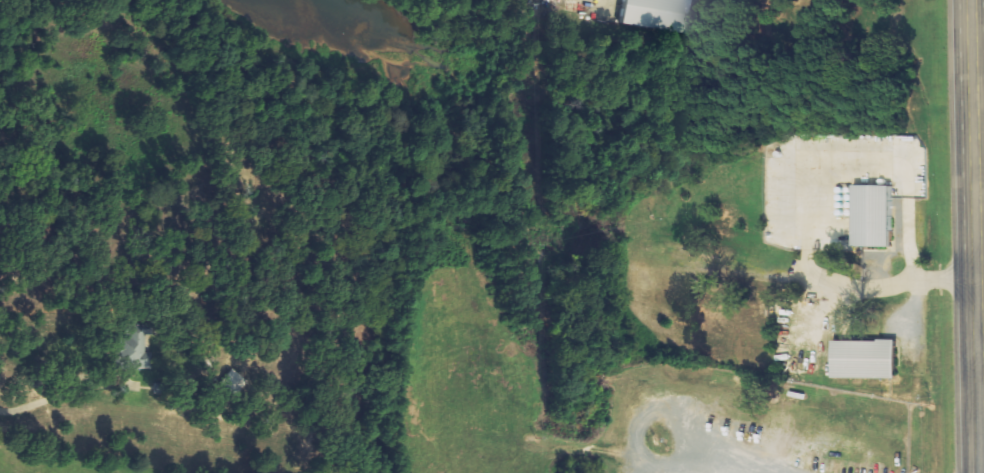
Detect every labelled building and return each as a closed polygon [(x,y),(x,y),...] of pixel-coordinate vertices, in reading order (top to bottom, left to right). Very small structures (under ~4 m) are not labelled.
[(618,23),(694,36),(700,0),(622,0),(618,23)] [(893,185),(893,245),(856,245),(857,185),(893,185)] [(112,336),(111,368),(148,369),(148,352),(142,352),(143,324),(122,324),(121,336),(112,336)] [(898,340),(898,378),(835,378),(835,340),(898,340)]
